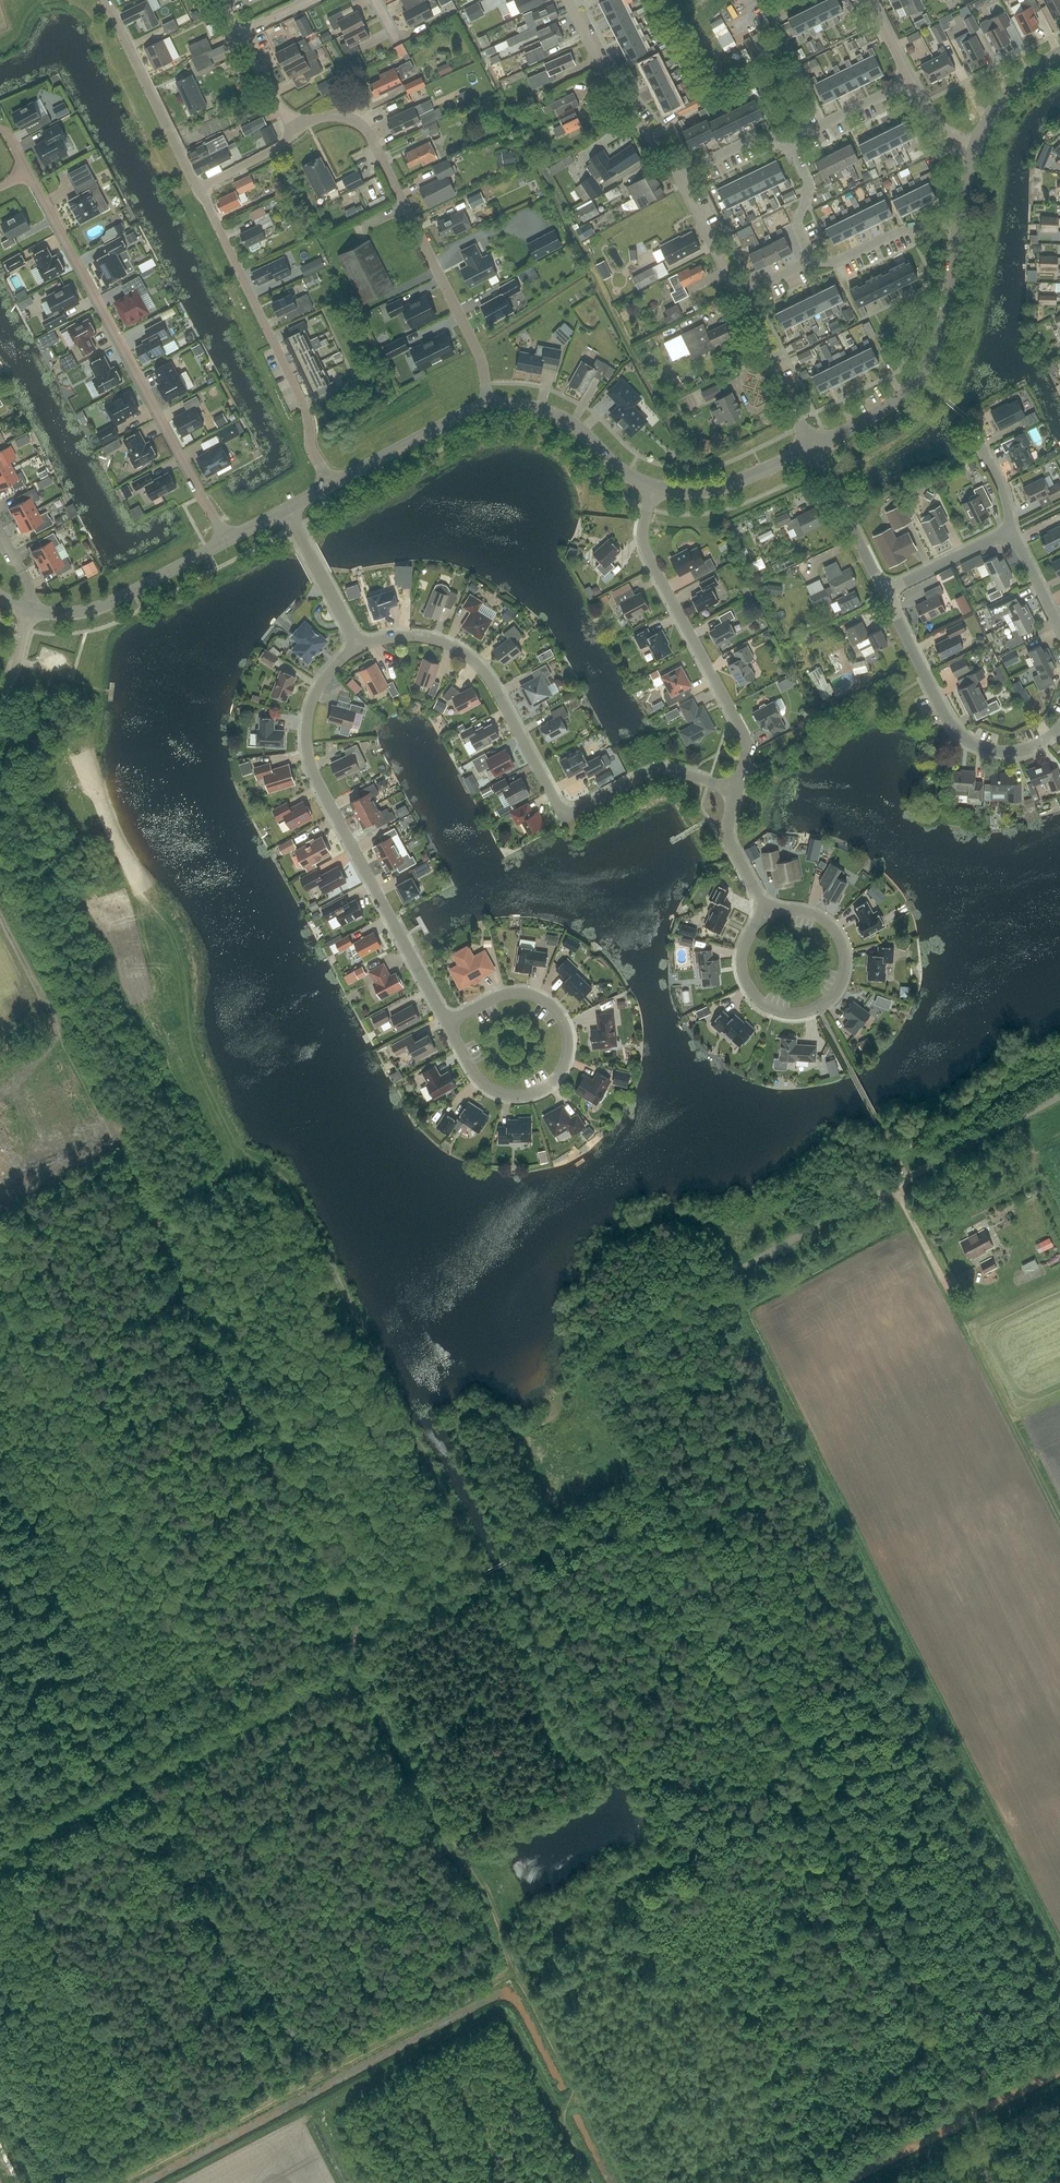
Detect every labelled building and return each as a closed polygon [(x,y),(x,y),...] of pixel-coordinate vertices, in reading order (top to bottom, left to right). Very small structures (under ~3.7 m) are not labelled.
[(142,16),(148,28),(159,23),(148,0),(121,13),(127,24),(142,16)] [(404,12),(407,18),(406,20),(408,24),(410,25),(411,27),(425,20),(425,21),(434,16),(431,10),(439,5),(436,0),(419,0),(420,3),(404,12)] [(546,0),(515,0),(521,12),(546,0)] [(625,5),(633,0),(604,0),(600,2),(606,14),(625,5)] [(824,1),(832,16),(836,24),(840,22),(836,14),(844,10),(839,0),(826,0),(824,1)] [(908,16),(925,8),(921,0),(891,0),(895,9),(902,5),(908,16)] [(1025,0),(1011,7),(1025,34),(1039,26),(1033,14),(1041,10),(1036,0),(1025,0)] [(1059,16),(1059,0),(1045,0),(1054,19),(1059,16)] [(824,1),(812,7),(820,22),(824,30),(829,28),(825,20),(832,16),(824,1)] [(477,4),(466,10),(472,21),(483,15),(477,4)] [(518,35),(536,27),(536,26),(559,16),(554,4),(533,13),(532,11),(524,14),(531,29),(518,34),(518,35)] [(631,17),(632,18),(648,10),(646,5),(629,14),(625,5),(606,14),(612,26),(631,17)] [(812,7),(800,13),(808,28),(812,36),(817,34),(813,26),(820,22),(812,7)] [(345,34),(364,24),(365,24),(358,11),(345,18),(342,11),(328,18),(334,30),(341,27),(345,34)] [(1004,28),(1010,24),(1004,12),(990,19),(987,19),(982,22),(981,24),(985,32),(988,31),(997,49),(1011,41),(1004,28)] [(786,23),(784,24),(790,36),(796,34),(800,42),(805,39),(801,32),(808,28),(800,13),(785,20),(786,23)] [(931,22),(927,13),(923,15),(925,18),(927,24),(931,22)] [(306,15),(295,21),(301,32),(303,37),(314,32),(306,15)] [(970,31),(971,33),(979,29),(972,15),(963,20),(970,31)] [(631,17),(612,26),(617,38),(637,28),(637,30),(644,27),(642,22),(635,25),(632,18),(631,17)] [(513,19),(504,24),(506,29),(515,25),(513,19)] [(178,28),(175,21),(164,26),(167,33),(178,28)] [(541,40),(560,31),(557,23),(538,31),(536,27),(518,35),(508,40),(511,46),(539,34),(541,40)] [(865,29),(862,23),(856,26),(859,32),(865,29)] [(348,42),(341,45),(347,58),(361,50),(357,43),(370,37),(364,24),(345,34),(344,34),(348,42)] [(948,39),(939,24),(931,28),(940,43),(948,39)] [(637,28),(617,38),(623,50),(642,40),(643,42),(650,38),(648,34),(641,37),(637,30),(637,28)] [(321,35),(324,42),(332,38),(329,31),(321,35)] [(546,48),(564,40),(560,31),(541,40),(544,45),(526,53),(531,64),(549,56),(546,48)] [(918,31),(907,37),(910,43),(921,37),(918,31)] [(970,31),(955,39),(961,50),(966,47),(972,61),(985,54),(976,35),(973,37),(971,33),(970,31)] [(207,37),(188,46),(194,58),(207,52),(213,49),(207,37)] [(155,69),(173,60),(163,39),(145,48),(155,69)] [(304,55),(313,50),(310,42),(307,43),(305,39),(276,54),(283,66),(284,66),(304,55)] [(642,40),(623,50),(629,61),(648,52),(649,54),(656,50),(654,45),(647,49),(643,42),(642,40)] [(808,43),(812,52),(818,49),(813,40),(808,43)] [(403,43),(394,48),(400,58),(408,54),(403,43)] [(948,73),(956,69),(944,45),(939,48),(942,54),(934,58),(944,77),(949,74),(948,73)] [(864,60),(863,61),(872,80),(884,74),(875,55),(876,54),(873,47),(868,49),(871,56),(864,60)] [(304,55),(284,66),(290,78),(303,71),(307,79),(323,71),(317,58),(319,57),(315,49),(313,50),(304,55)] [(194,58),(191,59),(197,71),(213,64),(210,59),(207,52),(194,58)] [(576,64),(571,52),(545,64),(548,69),(528,78),(533,89),(556,79),(554,74),(576,64)] [(853,66),(851,66),(860,86),(872,80),(863,61),(864,60),(861,53),(856,55),(860,62),(853,66)] [(501,61),(498,55),(491,58),(493,64),(501,61)] [(680,60),(677,55),(668,60),(671,64),(680,60)] [(349,61),(353,67),(361,62),(358,56),(349,61)] [(657,57),(642,64),(648,77),(663,69),(671,65),(669,60),(661,64),(657,57)] [(939,80),(944,77),(934,58),(922,65),(931,82),(938,78),(939,80)] [(841,71),(839,72),(849,91),(860,86),(851,66),(853,66),(849,59),(844,61),(848,68),(841,71)] [(379,95),(403,84),(401,80),(406,78),(404,74),(415,68),(411,60),(400,65),(400,66),(395,69),(395,68),(380,75),(382,79),(370,84),(375,94),(378,93),(379,95)] [(239,61),(233,64),(238,74),(245,70),(239,61)] [(452,70),(449,64),(444,66),(447,72),(452,70)] [(836,74),(827,78),(837,97),(849,91),(839,72),(841,71),(837,65),(833,67),(836,74)] [(663,69),(648,77),(654,88),(669,81),(677,77),(674,72),(667,76),(663,69)] [(192,114),(207,106),(192,74),(176,82),(192,114)] [(341,85),(336,76),(329,80),(334,89),(341,85)] [(423,76),(406,84),(410,92),(427,85),(423,76)] [(815,76),(810,78),(814,85),(815,85),(825,103),(837,97),(827,78),(818,83),(815,76)] [(669,81),(654,88),(659,100),(675,92),(683,88),(680,84),(672,88),(669,81)] [(752,101),(744,105),(753,122),(765,116),(756,99),(751,89),(747,91),(752,101)] [(675,92),(659,100),(665,112),(689,100),(686,95),(678,99),(675,92)] [(550,104),(544,107),(546,113),(556,109),(563,125),(555,128),(559,136),(567,132),(567,133),(583,125),(574,108),(580,105),(577,99),(559,108),(556,101),(554,97),(548,100),(550,104)] [(698,98),(676,109),(680,116),(701,105),(698,98)] [(731,99),(727,101),(741,128),(753,122),(744,105),(736,109),(731,99)] [(55,106),(59,116),(71,111),(66,101),(55,106)] [(728,112),(720,116),(729,134),(741,128),(727,101),(723,103),(728,112)] [(42,117),(34,102),(14,113),(16,117),(14,118),(18,126),(20,125),(22,129),(36,121),(40,128),(53,121),(49,114),(42,117)] [(393,133),(419,121),(421,120),(424,127),(439,121),(433,108),(425,112),(421,104),(414,107),(414,106),(390,118),(391,121),(388,122),(393,133)] [(706,107),(702,109),(716,137),(717,140),(729,134),(720,116),(713,120),(706,107)] [(703,121),(695,125),(704,142),(716,137),(702,109),(699,111),(703,121)] [(253,132),(267,126),(263,117),(249,124),(253,132)] [(683,119),(678,121),(683,131),(684,131),(692,148),(704,142),(695,125),(687,129),(683,119)] [(894,127),(906,150),(908,154),(913,151),(912,148),(911,148),(907,140),(914,136),(907,121),(894,127)] [(48,141),(36,147),(45,164),(57,158),(58,160),(68,154),(61,142),(67,138),(59,125),(44,133),(48,141)] [(278,139),(271,125),(260,130),(267,145),(278,139)] [(424,137),(431,134),(427,126),(421,129),(424,137)] [(894,156),(906,150),(894,127),(883,133),(890,148),(894,156)] [(883,133),(871,139),(879,154),(882,162),(887,160),(883,152),(890,148),(883,133)] [(199,174),(231,158),(226,148),(210,156),(209,154),(229,145),(224,135),(188,152),(199,174)] [(871,139),(859,145),(871,168),(876,165),(872,158),(879,154),(871,139)] [(424,165),(438,158),(430,142),(407,153),(408,156),(405,157),(410,167),(422,161),(424,165)] [(592,175),(581,183),(582,184),(591,197),(592,198),(603,190),(599,185),(618,172),(619,173),(641,158),(632,144),(610,159),(603,149),(590,158),(592,162),(586,166),(592,175)] [(851,163),(859,159),(851,144),(839,150),(847,165),(854,180),(859,178),(851,163)] [(840,169),(847,165),(839,150),(828,155),(830,161),(835,171),(839,179),(844,176),(840,169)] [(835,171),(830,161),(828,155),(816,161),(827,185),(832,182),(828,174),(835,171)] [(320,157),(303,166),(318,196),(337,186),(330,173),(329,174),(320,157)] [(1044,168),(1047,160),(1040,157),(1037,165),(1044,168)] [(420,189),(429,208),(456,194),(448,176),(458,171),(455,164),(452,166),(449,160),(434,167),(440,179),(420,189)] [(777,160),(765,166),(775,185),(776,184),(783,181),(787,188),(792,186),(788,178),(786,179),(777,160)] [(765,166),(753,172),(763,191),(765,190),(772,187),(775,194),(780,191),(776,184),(775,185),(765,166)] [(875,168),(869,171),(873,179),(879,176),(875,168)] [(358,171),(343,179),(349,191),(365,183),(358,171)] [(83,193),(69,201),(81,223),(101,212),(90,191),(98,186),(91,172),(73,182),(78,191),(81,189),(83,193)] [(753,172),(742,177),(751,197),(753,196),(760,193),(763,199),(768,197),(765,190),(763,191),(753,172)] [(871,177),(868,172),(862,175),(865,180),(871,177)] [(653,173),(628,187),(634,198),(650,189),(651,190),(660,185),(653,173)] [(937,198),(925,174),(921,177),(924,184),(917,188),(925,203),(937,198)] [(239,194),(255,186),(250,175),(234,183),(239,194)] [(742,177),(730,183),(739,203),(748,198),(752,205),(756,203),(753,196),(751,197),(742,177)] [(906,194),(913,209),(925,203),(917,188),(914,180),(909,182),(913,190),(906,194)] [(730,183),(718,189),(727,208),(725,209),(729,216),(734,214),(730,207),(739,203),(730,183)] [(620,185),(607,192),(610,198),(623,191),(620,185)] [(650,189),(634,198),(640,208),(648,204),(648,203),(664,193),(660,185),(651,190),(650,189)] [(901,196),(893,200),(901,215),(913,209),(906,194),(902,186),(897,188),(901,196)] [(225,212),(242,204),(236,191),(219,199),(220,201),(217,202),(222,211),(224,210),(225,212)] [(797,197),(794,191),(783,196),(786,202),(797,197)] [(881,201),(874,205),(881,220),(893,214),(882,191),(877,193),(881,201)] [(480,193),(467,199),(471,207),(484,200),(480,193)] [(862,210),(870,226),(881,220),(874,205),(870,197),(865,199),(869,207),(862,210)] [(578,210),(584,222),(600,213),(594,202),(578,210)] [(857,213),(850,216),(858,232),(870,226),(862,210),(858,203),(853,205),(857,213)] [(845,219),(838,222),(846,237),(858,232),(850,216),(846,208),(842,211),(845,219)] [(457,234),(471,227),(463,210),(440,222),(442,224),(439,226),(443,236),(455,230),(457,234)] [(23,213),(3,224),(10,238),(3,243),(6,249),(18,242),(14,236),(31,227),(23,213)] [(262,229),(274,223),(269,213),(255,220),(257,226),(241,233),(247,246),(249,246),(251,250),(253,251),(261,248),(261,246),(259,241),(266,237),(262,229)] [(834,224),(826,228),(834,243),(846,237),(838,222),(835,214),(830,217),(834,224)] [(1042,216),(1041,224),(1058,224),(1059,224),(1059,217),(1042,216)] [(781,257),(793,251),(781,228),(776,231),(780,238),(773,242),(781,257)] [(137,238),(134,232),(127,236),(130,242),(137,238)] [(670,264),(700,249),(691,232),(681,237),(680,236),(661,246),(670,264)] [(761,248),(762,248),(754,232),(739,239),(743,248),(753,243),(757,250),(749,254),(757,269),(769,263),(761,248)] [(550,233),(534,241),(542,256),(558,248),(550,233)] [(773,242),(769,234),(765,236),(769,244),(762,248),(761,248),(769,263),(781,257),(773,242)] [(123,236),(106,245),(109,253),(95,260),(100,269),(98,271),(101,277),(103,276),(108,284),(128,274),(127,272),(127,270),(125,265),(124,265),(117,253),(129,247),(123,236)] [(310,243),(315,252),(322,247),(318,239),(310,243)] [(370,239),(338,255),(363,304),(394,288),(370,239)] [(484,260),(477,246),(477,245),(463,252),(468,263),(469,263),(471,267),(463,271),(471,288),(497,275),(489,258),(484,260)] [(46,281),(65,270),(57,255),(53,258),(48,248),(34,255),(39,265),(38,265),(46,281)] [(10,271),(26,263),(20,253),(5,262),(10,271)] [(1040,263),(1058,263),(1058,255),(1041,255),(1040,263)] [(144,270),(158,264),(155,257),(140,263),(144,270)] [(254,274),(252,275),(256,284),(258,283),(259,285),(276,277),(277,281),(281,279),(292,274),(284,257),(253,272),(254,274)] [(305,276),(325,266),(321,257),(300,267),(305,276)] [(909,260),(897,266),(911,293),(915,291),(910,281),(924,274),(918,264),(913,267),(909,260)] [(1058,263),(1040,263),(1040,271),(1058,271),(1058,263)] [(689,267),(669,278),(676,291),(671,293),(676,302),(689,296),(685,287),(703,277),(702,275),(705,273),(701,264),(690,270),(689,267)] [(897,266),(886,271),(894,289),(902,285),(907,295),(911,293),(897,266)] [(653,267),(633,278),(639,289),(659,278),(653,267)] [(612,276),(608,268),(601,272),(604,280),(612,276)] [(886,271),(874,277),(887,305),(891,303),(887,293),(894,289),(886,271)] [(316,273),(302,279),(306,288),(320,281),(316,273)] [(129,297),(116,303),(127,323),(149,312),(148,310),(140,295),(147,292),(148,291),(140,277),(123,286),(129,297)] [(874,277),(862,283),(871,301),(879,297),(883,307),(887,305),(874,277)] [(504,294),(482,307),(487,316),(486,317),(488,321),(490,321),(491,323),(492,322),(494,322),(497,320),(498,319),(514,310),(507,298),(521,290),(516,280),(501,288),(504,294)] [(862,283),(850,289),(859,306),(858,306),(863,316),(868,314),(863,305),(871,301),(862,283)] [(823,290),(831,306),(835,313),(839,311),(836,303),(843,300),(836,284),(823,290)] [(49,317),(43,320),(49,332),(69,322),(63,310),(80,302),(76,294),(78,293),(74,286),(72,287),(71,285),(48,297),(49,300),(56,314),(49,317)] [(811,296),(819,311),(823,319),(828,317),(824,309),(831,306),(823,290),(811,296)] [(279,316),(291,310),(295,317),(314,308),(307,294),(294,300),(291,294),(273,303),(279,316)] [(1056,295),(1039,295),(1039,303),(1056,304),(1056,295)] [(800,302),(807,317),(811,325),(816,323),(812,315),(819,311),(811,296),(800,302)] [(406,310),(400,313),(402,316),(407,314),(414,326),(435,316),(426,297),(405,307),(404,307),(406,310)] [(401,299),(387,306),(392,317),(400,313),(406,310),(404,307),(405,307),(401,299)] [(800,302),(788,307),(795,323),(799,331),(804,328),(800,321),(807,317),(800,302)] [(668,316),(664,318),(667,324),(683,316),(677,305),(665,311),(668,316)] [(788,307),(776,313),(788,336),(792,334),(789,326),(795,323),(788,307)] [(855,317),(850,308),(842,311),(847,321),(855,317)] [(97,333),(89,318),(77,325),(76,323),(68,328),(77,344),(78,344),(84,355),(97,348),(90,337),(97,333)] [(832,334),(842,329),(837,319),(827,324),(832,334)] [(153,359),(166,352),(163,346),(172,341),(162,321),(146,330),(150,339),(144,342),(145,343),(136,347),(144,362),(153,358),(153,359)] [(863,324),(870,337),(876,334),(869,321),(863,324)] [(714,345),(736,334),(731,325),(728,326),(727,323),(708,332),(704,324),(674,338),(682,356),(691,352),(693,358),(715,347),(714,345)] [(559,326),(552,334),(564,345),(571,337),(559,326)] [(292,335),(284,339),(294,360),(315,350),(305,329),(301,330),(298,332),(295,333),(292,335)] [(884,340),(891,337),(888,331),(881,334),(884,340)] [(444,334),(412,350),(422,369),(454,353),(444,334)] [(819,341),(815,334),(808,338),(811,344),(819,341)] [(640,354),(662,344),(659,336),(636,346),(640,354)] [(794,351),(805,346),(802,339),(791,344),(794,351)] [(867,349),(860,353),(868,368),(879,362),(868,339),(863,341),(867,349)] [(404,341),(385,350),(390,361),(409,352),(404,341)] [(829,342),(822,346),(828,358),(835,354),(829,342)] [(205,352),(200,344),(192,348),(197,356),(205,352)] [(855,355),(848,358),(856,374),(868,368),(860,353),(856,345),(851,347),(855,355)] [(538,353),(535,354),(521,352),(517,369),(541,373),(543,362),(558,365),(561,350),(539,346),(538,353)] [(801,364),(814,357),(810,349),(797,356),(801,364)] [(315,350),(294,360),(304,382),(325,372),(315,350)] [(844,361),(837,364),(844,380),(856,374),(848,358),(845,350),(840,353),(844,361)] [(115,367),(111,369),(105,356),(90,364),(97,376),(93,378),(101,393),(123,381),(115,367)] [(832,366),(825,370),(832,385),(844,380),(837,364),(833,356),(828,359),(832,366)] [(77,359),(67,365),(70,370),(79,364),(77,359)] [(593,367),(582,361),(569,384),(585,393),(594,376),(602,380),(610,366),(597,359),(593,367)] [(178,375),(175,370),(171,362),(156,370),(163,383),(159,385),(167,400),(179,394),(179,395),(188,390),(179,374),(178,375)] [(820,372),(813,376),(820,391),(832,385),(825,370),(821,362),(816,364),(820,372)] [(615,369),(610,367),(605,376),(610,379),(615,369)] [(325,372),(304,382),(309,393),(317,389),(320,387),(324,386),(327,384),(330,383),(330,382),(325,372)] [(624,428),(632,435),(647,421),(632,406),(640,398),(623,380),(609,393),(621,405),(611,414),(618,422),(617,423),(623,429),(624,428)] [(700,392),(705,402),(713,398),(708,388),(700,392)] [(127,393),(121,396),(120,398),(106,405),(117,425),(126,420),(124,417),(139,409),(130,393),(129,393),(127,393)] [(728,424),(740,418),(738,413),(741,411),(732,393),(716,401),(719,408),(711,412),(717,424),(726,419),(728,424)] [(197,396),(184,403),(188,411),(174,418),(183,435),(204,424),(195,408),(202,404),(197,396)] [(1026,428),(1040,421),(1035,411),(1026,416),(1017,400),(1008,405),(1007,403),(991,411),(1001,429),(1021,419),(1026,428)] [(84,410),(78,413),(83,423),(89,420),(84,410)] [(219,426),(230,421),(226,414),(216,419),(219,426)] [(223,442),(240,433),(234,422),(217,431),(223,442)] [(103,445),(120,436),(114,426),(97,435),(103,445)] [(134,464),(136,467),(158,456),(150,442),(146,444),(139,431),(124,439),(131,452),(128,453),(130,456),(128,457),(133,465),(134,464)] [(1030,443),(1025,432),(1001,444),(1005,451),(1008,450),(1011,457),(1013,456),(1018,468),(1034,460),(1026,445),(1030,443)] [(213,451),(198,458),(207,475),(208,474),(210,475),(216,472),(216,470),(231,462),(220,443),(211,448),(213,451)] [(12,468),(8,461),(16,457),(10,446),(0,451),(0,474),(12,468)] [(1049,460),(1056,456),(1054,451),(1046,455),(1049,460)] [(0,474),(0,489),(9,484),(12,491),(27,483),(21,472),(16,475),(12,468),(0,474)] [(177,487),(169,472),(154,480),(150,473),(133,482),(137,490),(145,485),(153,500),(177,487)] [(1059,496),(1059,486),(1059,483),(1048,488),(1043,477),(1024,487),(1031,502),(1048,493),(1051,500),(1059,496)] [(133,494),(128,484),(121,488),(126,498),(133,494)] [(989,515),(985,507),(986,505),(991,502),(983,485),(974,490),(976,493),(970,496),(969,499),(970,500),(963,504),(973,523),(989,515)] [(16,520),(36,510),(32,502),(40,498),(34,488),(17,497),(20,503),(9,509),(12,515),(13,514),(16,520)] [(893,530),(912,521),(903,503),(884,512),(893,530)] [(135,519),(145,514),(140,505),(131,510),(135,519)] [(798,537),(806,533),(805,532),(827,521),(820,505),(797,516),(801,524),(793,528),(798,537)] [(947,520),(940,507),(931,512),(934,518),(924,524),(933,543),(947,536),(941,523),(947,520)] [(36,510),(16,520),(19,525),(18,526),(21,532),(33,526),(36,533),(53,524),(47,511),(39,516),(36,510)] [(779,526),(791,521),(787,512),(775,518),(779,526)] [(55,520),(58,525),(64,522),(61,517),(55,520)] [(65,530),(62,525),(55,529),(58,534),(65,530)] [(1052,529),(1053,531),(1040,537),(1048,552),(1059,546),(1059,528),(1059,526),(1052,529)] [(772,530),(759,537),(762,542),(774,536),(772,530)] [(905,557),(903,555),(915,549),(907,534),(896,540),(890,530),(875,537),(890,565),(905,557)] [(38,563),(57,553),(54,547),(59,544),(53,533),(39,541),(42,546),(31,552),(38,563)] [(611,541),(610,541),(595,555),(601,562),(596,567),(605,576),(615,566),(610,561),(621,551),(611,541)] [(701,576),(706,574),(716,568),(711,558),(704,561),(697,549),(689,553),(688,550),(671,558),(680,575),(696,566),(701,576)] [(72,567),(66,557),(61,560),(57,553),(38,563),(44,575),(54,570),(57,575),(72,567)] [(964,572),(984,563),(980,555),(961,565),(964,572)] [(1009,567),(1004,558),(999,561),(996,556),(984,562),(991,576),(1009,567)] [(756,571),(766,567),(761,557),(752,562),(756,571)] [(98,570),(93,561),(82,567),(87,576),(98,570)] [(1009,567),(991,576),(998,590),(988,595),(991,601),(1003,595),(1000,589),(1010,584),(1008,579),(1013,577),(1009,567)] [(834,592),(836,595),(843,591),(845,596),(837,599),(844,612),(861,604),(855,591),(849,594),(847,589),(855,585),(854,582),(857,581),(852,571),(849,573),(847,569),(828,579),(831,586),(834,592)] [(413,570),(403,570),(402,587),(412,587),(413,570)] [(715,576),(706,580),(700,583),(704,591),(692,597),(700,612),(719,602),(711,587),(719,583),(715,576)] [(452,609),(458,594),(450,591),(449,588),(447,586),(442,584),(438,584),(436,585),(434,590),(425,613),(439,619),(444,606),(452,609)] [(782,595),(783,586),(768,584),(767,593),(782,595)] [(928,600),(916,606),(924,621),(945,611),(938,596),(944,593),(940,585),(925,593),(928,600)] [(834,592),(831,586),(810,596),(816,609),(832,601),(829,594),(834,592)] [(398,604),(394,590),(383,594),(383,593),(368,598),(375,619),(390,614),(388,607),(398,604)] [(649,608),(641,593),(635,596),(632,595),(629,590),(614,598),(618,605),(621,604),(629,619),(649,608)] [(1014,594),(987,607),(993,620),(1009,612),(1013,621),(1031,612),(1026,603),(1021,605),(1018,601),(1017,601),(1014,594)] [(481,640),(486,632),(485,632),(492,620),(478,610),(483,602),(471,595),(463,607),(472,612),(462,627),(474,634),(474,635),(481,640)] [(610,600),(607,595),(600,599),(602,604),(610,600)] [(971,611),(967,604),(960,607),(964,614),(971,611)] [(508,609),(505,616),(513,619),(516,612),(508,609)] [(710,631),(717,644),(736,634),(729,621),(735,618),(731,610),(719,617),(723,624),(710,631)] [(1020,635),(1032,629),(1030,624),(1035,621),(1031,612),(1013,621),(1017,629),(1012,631),(1015,637),(1006,641),(1010,648),(1023,642),(1020,635)] [(876,651),(888,645),(881,629),(869,635),(862,621),(846,629),(852,642),(856,640),(861,650),(873,644),(876,651)] [(962,622),(946,630),(950,637),(935,644),(942,658),(964,647),(957,634),(966,630),(962,622)] [(320,634),(314,629),(313,630),(306,623),(305,624),(304,623),(298,630),(299,631),(298,632),(301,636),(302,642),(295,650),(299,654),(298,655),(303,658),(303,657),(308,661),(313,656),(314,657),(318,652),(317,651),(326,641),(319,635),(320,634)] [(506,664),(522,652),(516,644),(517,641),(523,636),(515,625),(504,634),(509,640),(494,651),(502,662),(504,662),(506,664)] [(634,636),(641,648),(649,644),(657,659),(672,651),(666,639),(667,639),(662,630),(652,636),(648,628),(634,636)] [(1035,665),(1052,657),(1048,648),(1043,650),(1040,645),(1028,651),(1035,665)] [(728,666),(729,667),(733,674),(734,673),(741,685),(756,677),(748,662),(754,658),(748,646),(734,653),(738,660),(728,666)] [(278,656),(267,649),(266,649),(259,659),(274,668),(280,658),(278,656)] [(554,655),(551,649),(546,652),(549,658),(554,655)] [(1013,651),(1003,656),(1001,657),(1006,666),(1011,663),(1010,661),(1016,658),(1013,651)] [(1035,665),(1036,667),(1039,674),(1033,677),(1040,690),(1054,684),(1050,676),(1054,673),(1052,668),(1057,666),(1052,657),(1035,665)] [(964,658),(949,665),(955,677),(970,670),(964,658)] [(434,681),(439,667),(439,665),(424,659),(416,681),(431,686),(429,694),(436,696),(440,683),(434,681)] [(865,660),(852,663),(854,674),(868,671),(865,660)] [(387,685),(377,667),(376,663),(360,672),(372,695),(388,686),(393,697),(399,693),(393,681),(387,685)] [(551,674),(547,667),(546,664),(532,672),(536,679),(522,686),(529,699),(528,700),(532,708),(539,703),(539,702),(552,695),(547,686),(552,684),(547,676),(551,674)] [(996,674),(999,682),(1009,677),(1003,664),(997,666),(1000,673),(996,674)] [(692,686),(682,667),(682,666),(661,677),(669,691),(665,693),(664,696),(670,706),(684,698),(681,692),(692,686)] [(958,690),(964,702),(982,693),(976,681),(985,676),(981,669),(969,675),(972,682),(958,690)] [(271,695),(287,701),(290,693),(292,694),(295,685),(293,685),(296,677),(281,670),(271,695)] [(658,670),(650,674),(653,680),(661,676),(658,670)] [(828,683),(825,677),(814,682),(821,697),(834,691),(830,682),(828,683)] [(1015,693),(1018,691),(1023,689),(1018,680),(1011,685),(1015,693)] [(461,713),(481,702),(473,687),(461,693),(452,686),(443,696),(448,700),(453,698),(461,713)] [(977,719),(1001,708),(997,700),(988,705),(982,693),(964,702),(970,714),(973,712),(977,719)] [(440,698),(436,707),(446,711),(450,703),(440,698)] [(700,725),(682,734),(687,744),(692,741),(695,743),(697,739),(700,740),(703,735),(715,729),(703,706),(698,709),(693,699),(681,706),(688,719),(692,716),(694,719),(696,718),(700,725)] [(781,717),(782,716),(774,701),(753,712),(762,728),(767,725),(773,735),(786,728),(781,717)] [(334,706),(329,721),(351,727),(356,712),(363,714),(365,707),(352,704),(350,710),(334,706)] [(541,727),(549,741),(568,731),(561,719),(569,715),(564,705),(551,712),(555,720),(541,727)] [(677,708),(670,712),(673,717),(680,713),(677,708)] [(258,729),(257,746),(276,746),(278,748),(280,748),(282,747),(284,747),(285,730),(274,730),(275,718),(260,718),(260,729),(258,729)] [(499,736),(492,723),(476,732),(473,726),(461,732),(466,742),(472,740),(477,750),(492,742),(492,741),(499,736)] [(339,778),(359,768),(353,754),(360,751),(357,744),(344,750),(347,756),(332,763),(339,778)] [(585,768),(589,777),(606,767),(600,756),(588,762),(581,749),(560,760),(569,777),(585,768)] [(513,761),(506,750),(489,759),(486,753),(472,760),(479,773),(489,768),(492,768),(495,775),(513,766),(512,764),(513,761)] [(265,777),(270,791),(292,784),(286,767),(272,771),(270,763),(255,768),(258,779),(265,777)] [(1057,767),(1051,770),(1049,763),(1028,771),(1034,786),(1050,780),(1051,785),(1053,790),(1059,788),(1059,774),(1057,767)] [(975,782),(976,771),(966,770),(966,772),(953,771),(952,788),(953,788),(952,793),(967,794),(966,803),(981,804),(983,782),(975,782)] [(473,792),(482,787),(474,773),(465,778),(473,792)] [(1008,801),(1021,801),(1021,783),(1014,783),(1014,774),(991,774),(991,791),(1007,790),(1008,801)] [(608,782),(604,775),(598,778),(602,785),(608,782)] [(505,792),(511,804),(530,794),(522,778),(509,784),(506,778),(493,785),(499,796),(505,792)] [(357,815),(377,805),(373,797),(379,794),(374,784),(361,791),(364,796),(350,803),(357,815)] [(494,793),(491,786),(481,791),(484,798),(494,793)] [(1026,808),(1028,808),(1034,805),(1031,797),(1023,800),(1026,808)] [(292,828),(312,817),(303,802),(290,809),(287,803),(274,810),(279,819),(286,816),(292,828)] [(523,821),(529,833),(545,824),(538,812),(534,814),(528,803),(511,812),(518,824),(523,821)] [(357,815),(363,827),(377,820),(380,827),(396,818),(392,812),(390,813),(387,809),(381,812),(377,805),(357,815)] [(993,815),(984,815),(984,825),(993,825),(993,815)] [(380,859),(398,849),(391,837),(398,834),(395,828),(383,834),(386,840),(374,847),(380,859)] [(307,872),(317,866),(314,861),(331,853),(323,838),(293,854),(301,868),(304,866),(307,872)] [(284,855),(297,848),(293,839),(279,847),(284,855)] [(760,856),(754,845),(746,850),(751,860),(760,856)] [(398,849),(380,859),(387,871),(399,864),(402,871),(417,863),(413,856),(411,857),(409,853),(402,857),(398,849)] [(775,868),(778,888),(791,886),(791,880),(800,879),(797,865),(799,865),(798,857),(792,858),(793,860),(779,862),(777,850),(764,852),(767,870),(775,868)] [(414,880),(431,871),(426,862),(409,871),(412,877),(397,885),(399,887),(396,888),(404,903),(413,899),(412,897),(420,892),(414,880)] [(837,900),(839,902),(843,896),(840,894),(847,882),(841,878),(845,871),(831,863),(820,883),(828,887),(824,894),(837,901),(837,900)] [(320,884),(325,893),(347,882),(338,866),(321,876),(317,870),(301,878),(307,890),(320,884)] [(723,904),(729,891),(716,884),(709,898),(717,902),(714,907),(711,908),(709,913),(710,915),(705,925),(713,929),(712,930),(720,934),(726,923),(725,923),(732,908),(723,904)] [(867,891),(879,903),(887,896),(875,884),(867,891)] [(349,903),(345,897),(322,909),(328,920),(337,915),(343,925),(364,914),(356,899),(349,903)] [(316,900),(309,904),(312,911),(320,907),(316,900)] [(865,937),(869,935),(871,936),(875,934),(875,931),(885,926),(877,911),(874,913),(867,902),(855,909),(861,920),(857,923),(859,927),(858,929),(860,933),(862,933),(865,937)] [(694,936),(696,930),(690,928),(688,934),(694,936)] [(357,948),(351,951),(356,960),(362,957),(365,963),(380,955),(376,949),(381,946),(374,932),(354,943),(357,948)] [(549,943),(560,943),(561,934),(549,934),(549,943)] [(568,935),(564,945),(583,952),(587,943),(568,935)] [(348,936),(336,943),(340,951),(349,946),(353,944),(348,936)] [(902,940),(899,948),(906,951),(907,949),(908,949),(910,942),(902,940)] [(519,946),(516,970),(532,972),(533,965),(546,967),(548,953),(535,951),(536,949),(519,946)] [(869,965),(868,978),(886,980),(887,961),(894,962),(894,948),(879,947),(879,956),(868,955),(868,965),(869,965)] [(452,970),(461,987),(494,969),(486,954),(477,959),(476,957),(474,958),(468,948),(455,955),(460,965),(452,970)] [(721,969),(720,959),(713,960),(712,950),(695,952),(697,962),(699,962),(700,971),(702,971),(703,985),(720,983),(719,969),(721,969)] [(580,1000),(593,988),(576,972),(578,969),(568,959),(557,970),(567,980),(562,985),(568,991),(570,990),(580,1000)] [(403,987),(396,974),(389,977),(387,973),(388,973),(384,965),(370,972),(376,983),(374,984),(382,998),(403,987)] [(359,980),(367,976),(362,967),(355,971),(359,980)] [(851,1018),(845,1026),(855,1034),(861,1026),(862,1026),(870,1014),(853,1002),(845,1014),(851,1018)] [(399,1030),(420,1019),(413,1005),(392,1016),(399,1030)] [(703,1018),(709,1015),(705,1007),(699,1010),(703,1018)] [(378,1028),(391,1021),(385,1010),(372,1017),(378,1028)] [(741,1045),(755,1029),(746,1021),(745,1022),(736,1014),(732,1019),(724,1011),(712,1024),(720,1032),(723,1029),(741,1045)] [(599,1030),(592,1030),(593,1040),(591,1042),(591,1045),(593,1047),(594,1048),(611,1046),(614,1049),(618,1048),(620,1045),(620,1042),(617,1040),(614,1013),(597,1015),(599,1030)] [(427,1053),(428,1055),(436,1051),(431,1042),(432,1042),(429,1035),(416,1042),(412,1035),(392,1046),(398,1056),(411,1049),(416,1059),(427,1053)] [(796,1039),(795,1036),(790,1036),(789,1038),(782,1038),(780,1060),(795,1061),(795,1060),(816,1061),(817,1046),(797,1044),(797,1039),(796,1039)] [(871,1046),(868,1040),(860,1044),(863,1050),(871,1046)] [(824,1069),(833,1072),(836,1062),(826,1060),(824,1069)] [(457,1086),(449,1072),(441,1076),(435,1066),(423,1073),(428,1083),(427,1084),(435,1098),(457,1086)] [(629,1072),(617,1069),(614,1081),(627,1084),(629,1072)] [(610,1080),(599,1073),(594,1082),(585,1076),(577,1091),(598,1103),(606,1089),(605,1089),(610,1080)] [(478,1109),(478,1108),(469,1102),(457,1121),(446,1114),(437,1127),(449,1135),(454,1127),(459,1130),(464,1123),(479,1133),(490,1117),(478,1109)] [(544,1117),(556,1135),(569,1128),(573,1135),(586,1127),(578,1115),(571,1119),(563,1106),(544,1117)] [(531,1118),(519,1118),(519,1120),(508,1120),(508,1127),(499,1127),(500,1143),(532,1142),(531,1118)] [(970,1259),(993,1247),(984,1230),(961,1242),(970,1259)] [(1043,1251),(1054,1246),(1050,1238),(1039,1243),(1040,1243),(1036,1245),(1040,1252),(1043,1250),(1043,1251)] [(986,1273),(998,1267),(993,1257),(981,1263),(986,1273)] [(1040,1269),(1035,1259),(1021,1266),(1026,1276),(1040,1269)]
